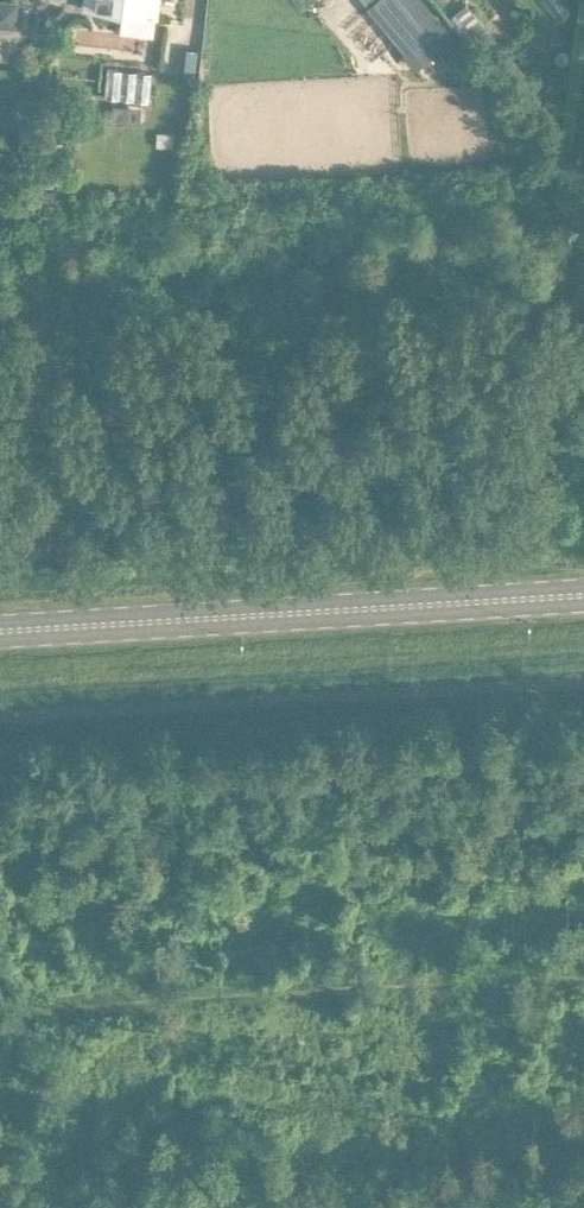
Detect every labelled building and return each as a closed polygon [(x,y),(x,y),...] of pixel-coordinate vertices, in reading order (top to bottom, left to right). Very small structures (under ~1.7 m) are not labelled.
[(160,29),(164,0),(110,0),(107,23),(160,29)] [(17,38),(19,15),(0,13),(0,37),(17,38)] [(470,15),(457,25),(473,44),(485,34),(470,15)] [(503,56),(491,66),(508,87),(520,77),(503,56)] [(108,109),(152,113),(155,84),(110,80),(108,109)] [(160,145),(160,159),(176,160),(176,145),(160,145)] [(57,201),(39,202),(39,211),(58,210),(57,201)]
